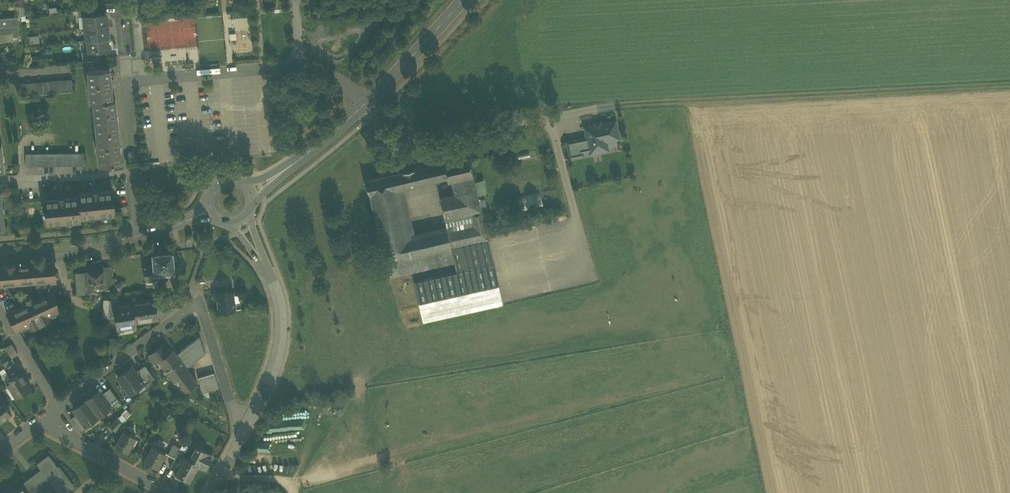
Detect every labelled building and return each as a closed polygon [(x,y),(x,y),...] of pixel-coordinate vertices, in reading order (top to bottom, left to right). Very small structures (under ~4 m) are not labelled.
[(120,5),(121,17),(129,16),(128,4),(120,5)] [(78,10),(78,16),(84,16),(84,15),(94,14),(93,8),(78,10)] [(84,16),(86,27),(108,25),(106,13),(94,14),(84,15),(84,16)] [(18,24),(17,16),(0,17),(0,26),(18,24)] [(18,24),(0,26),(0,33),(12,32),(12,36),(20,35),(18,24)] [(109,37),(108,25),(86,27),(87,39),(109,37)] [(13,42),(12,36),(12,32),(0,33),(0,43),(13,42)] [(110,49),(109,37),(87,39),(88,51),(97,50),(110,49)] [(82,52),(83,61),(98,59),(97,50),(88,51),(82,52)] [(91,101),(93,101),(113,99),(110,67),(88,69),(91,101)] [(72,79),(54,80),(55,92),(73,91),(72,79)] [(50,93),(55,92),(54,80),(49,81),(37,82),(38,94),(50,93)] [(21,95),(38,94),(37,82),(20,83),(21,95)] [(115,98),(113,99),(93,101),(96,132),(118,130),(115,98)] [(580,138),(582,150),(589,149),(590,152),(603,150),(602,144),(604,141),(605,141),(619,138),(615,120),(585,126),(587,137),(580,138)] [(121,161),(118,130),(96,132),(100,163),(121,161)] [(582,150),(580,138),(567,141),(570,156),(583,154),(582,150)] [(55,164),(61,164),(61,152),(55,152),(45,153),(44,153),(44,165),(55,164)] [(74,152),(61,152),(61,164),(64,164),(84,164),(84,163),(84,152),(74,152)] [(446,176),(447,177),(450,177),(473,172),(469,152),(442,158),(446,176)] [(26,165),(44,165),(44,153),(36,153),(26,153),(26,162),(26,165)] [(442,158),(411,164),(415,183),(446,176),(442,158)] [(407,184),(415,183),(411,164),(403,166),(407,184)] [(403,185),(407,184),(403,166),(362,175),(370,193),(395,187),(403,185)] [(444,216),(444,215),(471,209),(481,207),(479,199),(478,194),(475,180),(473,172),(450,177),(453,192),(439,195),(444,216)] [(483,179),(475,180),(478,194),(486,192),(483,179)] [(414,233),(403,185),(395,187),(406,234),(414,233)] [(454,258),(450,243),(487,235),(482,210),(481,207),(471,209),(474,222),(447,228),(446,226),(414,233),(406,234),(395,187),(370,193),(388,275),(412,269),(454,258)] [(78,193),(79,196),(81,216),(88,215),(88,214),(95,214),(95,215),(100,214),(100,213),(106,213),(107,213),(107,214),(115,213),(113,190),(78,193)] [(523,194),(523,209),(542,208),(542,193),(523,194)] [(81,219),(81,216),(79,196),(44,200),(46,222),(54,222),(54,221),(61,220),(61,221),(66,221),(66,220),(73,219),(73,220),(81,219)] [(485,198),(479,199),(481,207),(482,210),(488,209),(485,198)] [(446,226),(447,228),(474,222),(471,209),(444,215),(446,226)] [(454,258),(456,269),(493,260),(488,235),(487,235),(450,243),(454,258)] [(144,265),(145,278),(158,277),(160,277),(159,272),(174,270),(172,250),(152,252),(153,264),(144,265)] [(33,280),(35,280),(40,296),(53,291),(55,290),(49,279),(57,278),(55,260),(30,263),(33,280)] [(503,300),(493,260),(456,269),(414,279),(415,279),(424,318),(503,300)] [(25,281),(24,263),(0,265),(0,283),(25,281)] [(25,281),(33,280),(30,263),(24,263),(25,281)] [(104,268),(105,286),(111,286),(112,266),(103,266),(103,268),(104,268)] [(76,272),(77,293),(90,292),(89,289),(97,289),(97,291),(105,291),(105,286),(104,268),(103,268),(87,269),(87,271),(76,272)] [(145,278),(145,287),(159,285),(158,277),(145,278)] [(217,298),(219,311),(237,309),(234,289),(213,292),(214,298),(217,298)] [(6,311),(17,329),(35,320),(37,324),(49,319),(50,316),(49,314),(61,309),(53,291),(40,296),(33,299),(32,297),(30,297),(27,298),(28,299),(25,300),(26,302),(6,311)] [(164,308),(162,296),(161,291),(149,293),(150,299),(153,298),(155,307),(157,308),(157,309),(164,308)] [(173,294),(162,296),(164,308),(175,306),(173,294)] [(119,298),(110,299),(109,317),(117,316),(117,313),(116,304),(120,304),(119,298)] [(150,299),(132,302),(136,321),(156,318),(156,313),(157,311),(157,309),(157,308),(155,307),(153,298),(150,299)] [(102,317),(109,317),(110,299),(103,299),(102,317)] [(136,325),(136,321),(132,302),(120,304),(116,304),(117,313),(117,316),(118,322),(116,323),(117,328),(136,325)] [(180,359),(186,367),(205,353),(203,351),(204,351),(200,336),(180,350),(184,355),(180,359)] [(12,343),(5,346),(12,357),(18,353),(12,343)] [(154,362),(159,359),(168,352),(162,344),(148,354),(154,362)] [(173,349),(168,352),(159,359),(166,369),(180,359),(176,354),(173,349)] [(180,350),(176,354),(180,359),(184,355),(180,350)] [(4,367),(10,377),(20,371),(12,357),(2,363),(4,367)] [(197,382),(186,367),(180,359),(166,369),(183,392),(197,382)] [(143,383),(146,388),(155,379),(145,365),(135,372),(143,383)] [(118,377),(130,393),(137,388),(143,383),(135,372),(131,366),(118,377)] [(5,380),(10,377),(4,367),(0,369),(0,371),(5,380)] [(9,386),(16,397),(31,388),(21,371),(20,371),(10,377),(5,380),(9,386)] [(198,377),(202,392),(219,387),(214,372),(198,377)] [(143,383),(137,388),(140,392),(146,388),(143,383)] [(12,399),(16,397),(9,386),(5,388),(12,399)] [(100,394),(110,407),(119,400),(110,387),(100,394)] [(98,391),(86,400),(98,416),(110,407),(100,394),(98,391)] [(11,414),(0,400),(0,422),(11,414)] [(86,425),(98,416),(86,400),(74,409),(77,413),(86,425)] [(126,408),(121,413),(127,418),(132,413),(126,408)] [(71,418),(81,432),(88,427),(86,425),(77,413),(71,418)] [(121,413),(118,418),(123,423),(127,418),(121,413)] [(110,426),(115,431),(123,423),(118,418),(110,426)] [(300,428),(264,430),(265,442),(256,442),(257,454),(251,455),(252,462),(290,460),(290,450),(295,449),(294,440),(301,440),(300,428)] [(115,445),(128,451),(136,436),(123,430),(115,445)] [(168,454),(175,458),(180,447),(174,443),(168,454)] [(144,460),(158,467),(166,452),(152,445),(144,460)] [(197,446),(190,459),(189,460),(198,464),(198,465),(206,469),(213,455),(198,448),(199,447),(197,446)] [(172,463),(177,466),(179,464),(178,464),(182,456),(183,456),(184,453),(179,450),(172,463)] [(40,469),(49,480),(58,492),(66,492),(73,488),(73,487),(73,483),(69,482),(69,478),(66,477),(65,473),(62,472),(61,468),(58,467),(48,454),(36,463),(40,469)] [(190,480),(198,465),(198,464),(189,460),(190,459),(183,456),(182,456),(178,464),(179,464),(181,465),(178,470),(175,475),(181,479),(183,476),(190,480)] [(49,480),(40,469),(20,484),(27,492),(31,492),(49,480)] [(20,484),(18,482),(19,481),(5,492),(27,492),(20,484)] [(267,484),(255,483),(254,492),(266,492),(267,484)]
